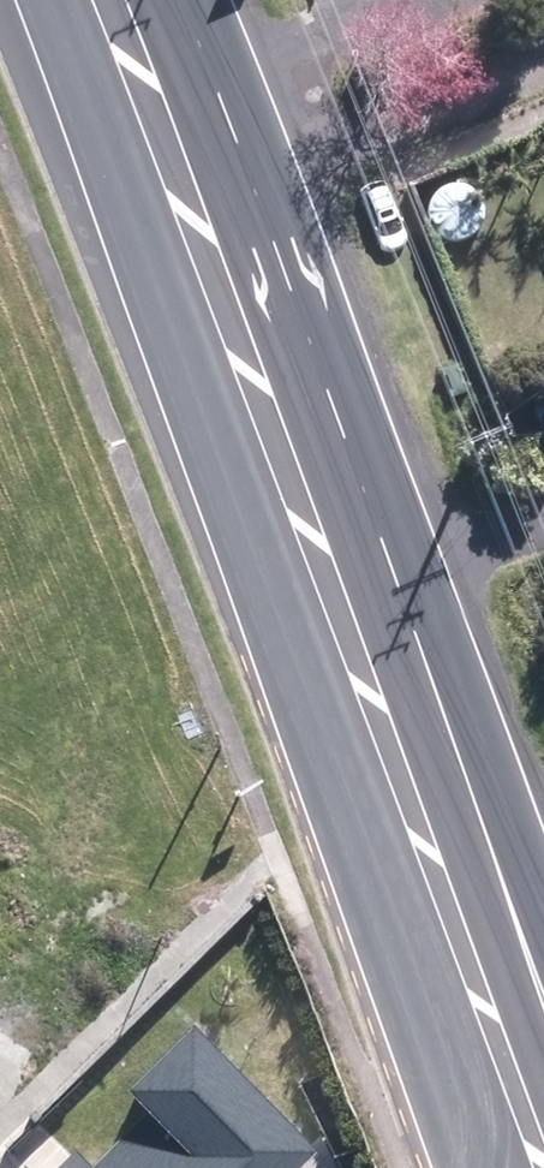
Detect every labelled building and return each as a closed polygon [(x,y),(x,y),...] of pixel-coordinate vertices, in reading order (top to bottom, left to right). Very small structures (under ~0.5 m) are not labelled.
[(194,1021),(138,1079),(151,1091),(92,1153),(73,1135),(41,1167),(286,1167),(316,1137),(194,1021)]
